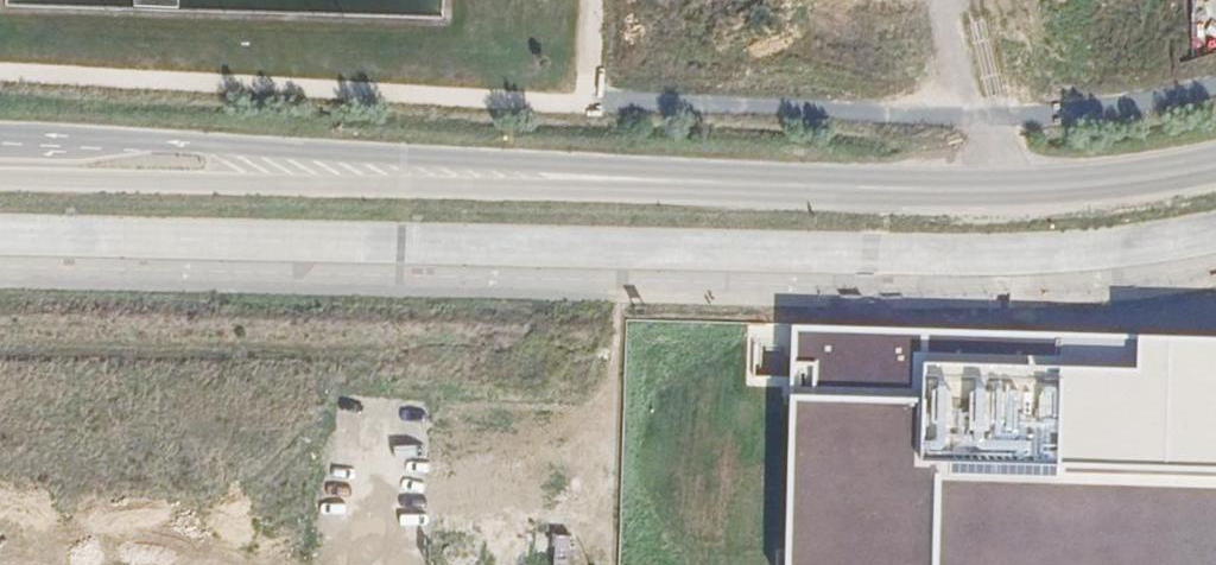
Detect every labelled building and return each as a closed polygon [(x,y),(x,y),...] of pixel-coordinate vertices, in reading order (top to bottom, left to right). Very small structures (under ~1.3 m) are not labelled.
[(794,330),(792,388),(788,564),(1215,564),(1215,340),(794,330)]
